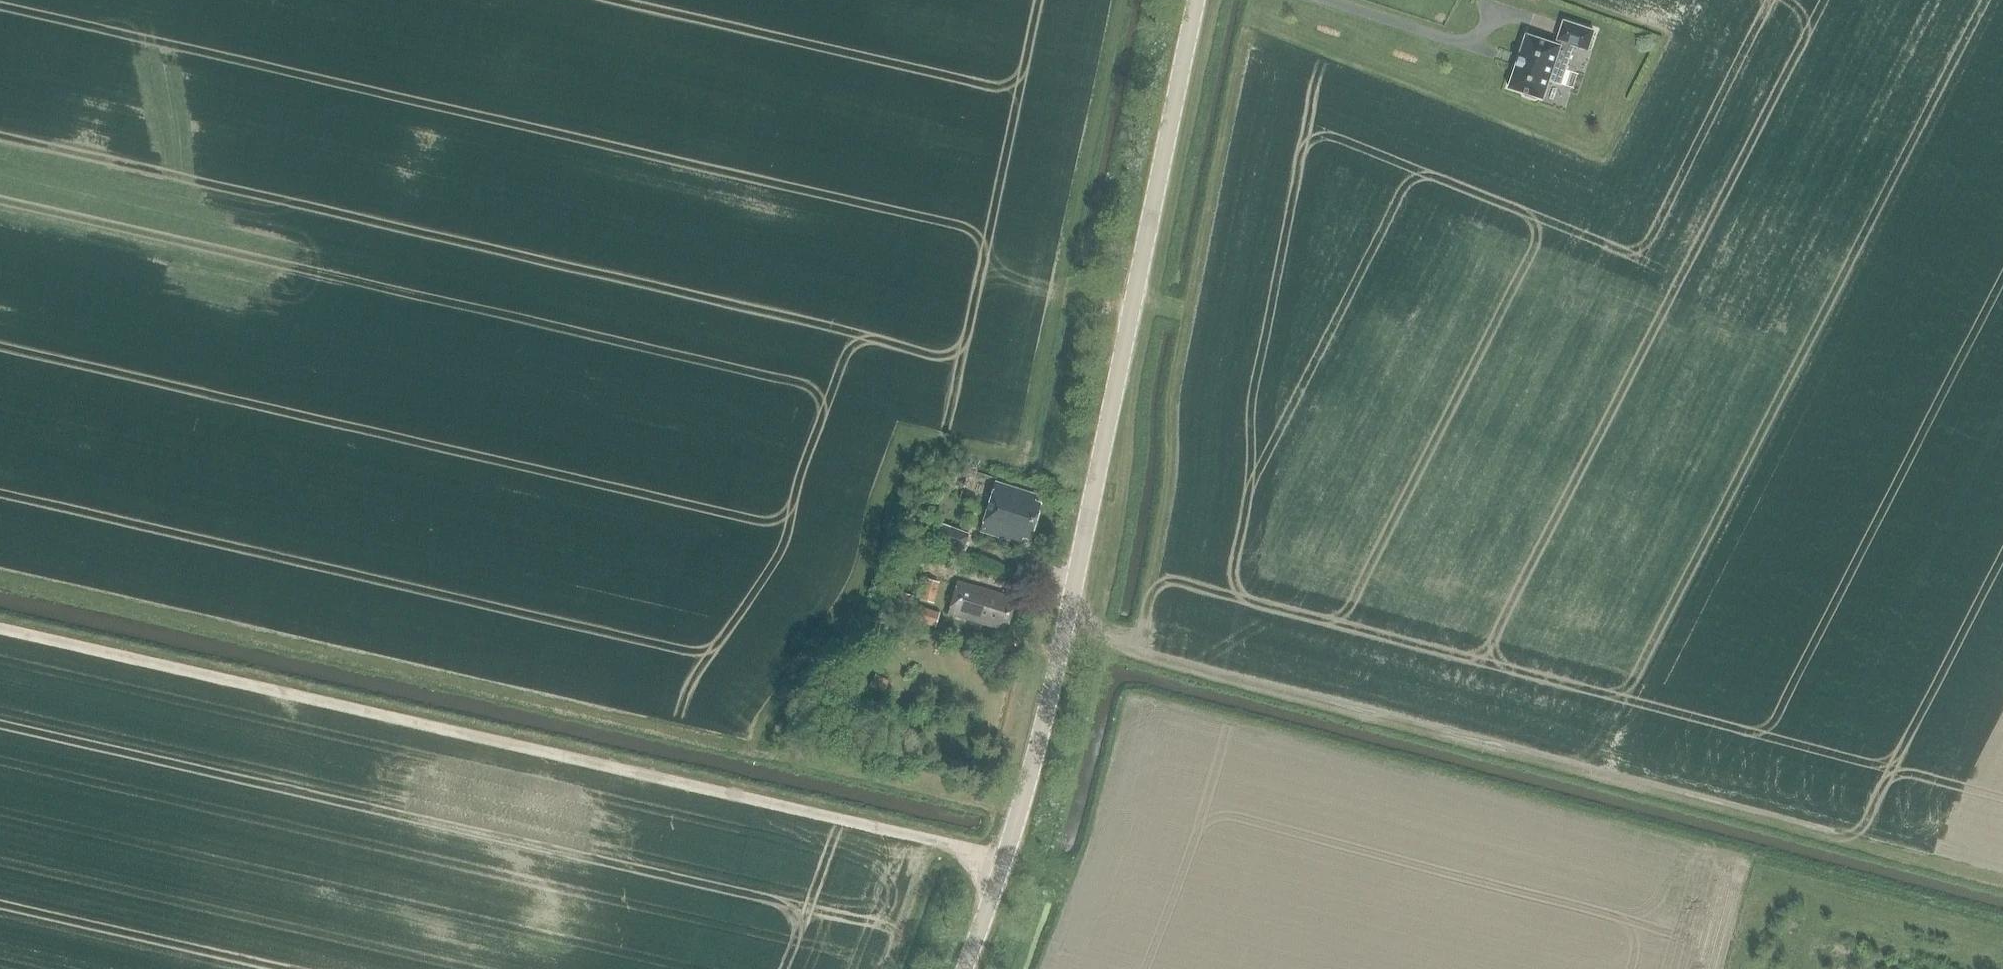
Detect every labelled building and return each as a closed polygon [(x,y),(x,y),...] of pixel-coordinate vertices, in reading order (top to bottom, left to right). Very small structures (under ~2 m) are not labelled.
[(1563,20),(1557,41),(1563,43),(1574,47),(1589,52),(1596,31),(1563,20)] [(1526,36),(1509,88),(1544,100),(1561,48),(1526,36)] [(1029,543),(1041,508),(1033,506),(1035,500),(995,487),(980,534),(1020,547),(1022,541),(1029,543)] [(970,534),(933,520),(926,538),(964,552),(970,534)] [(941,582),(926,578),(921,598),(935,602),(941,582)] [(1008,627),(1013,609),(1006,607),(1008,599),(957,584),(947,617),(998,632),(1000,625),(1008,627)] [(916,596),(902,592),(896,614),(938,625),(941,612),(913,604),(916,596)] [(875,675),(870,687),(883,693),(889,682),(875,675)]
